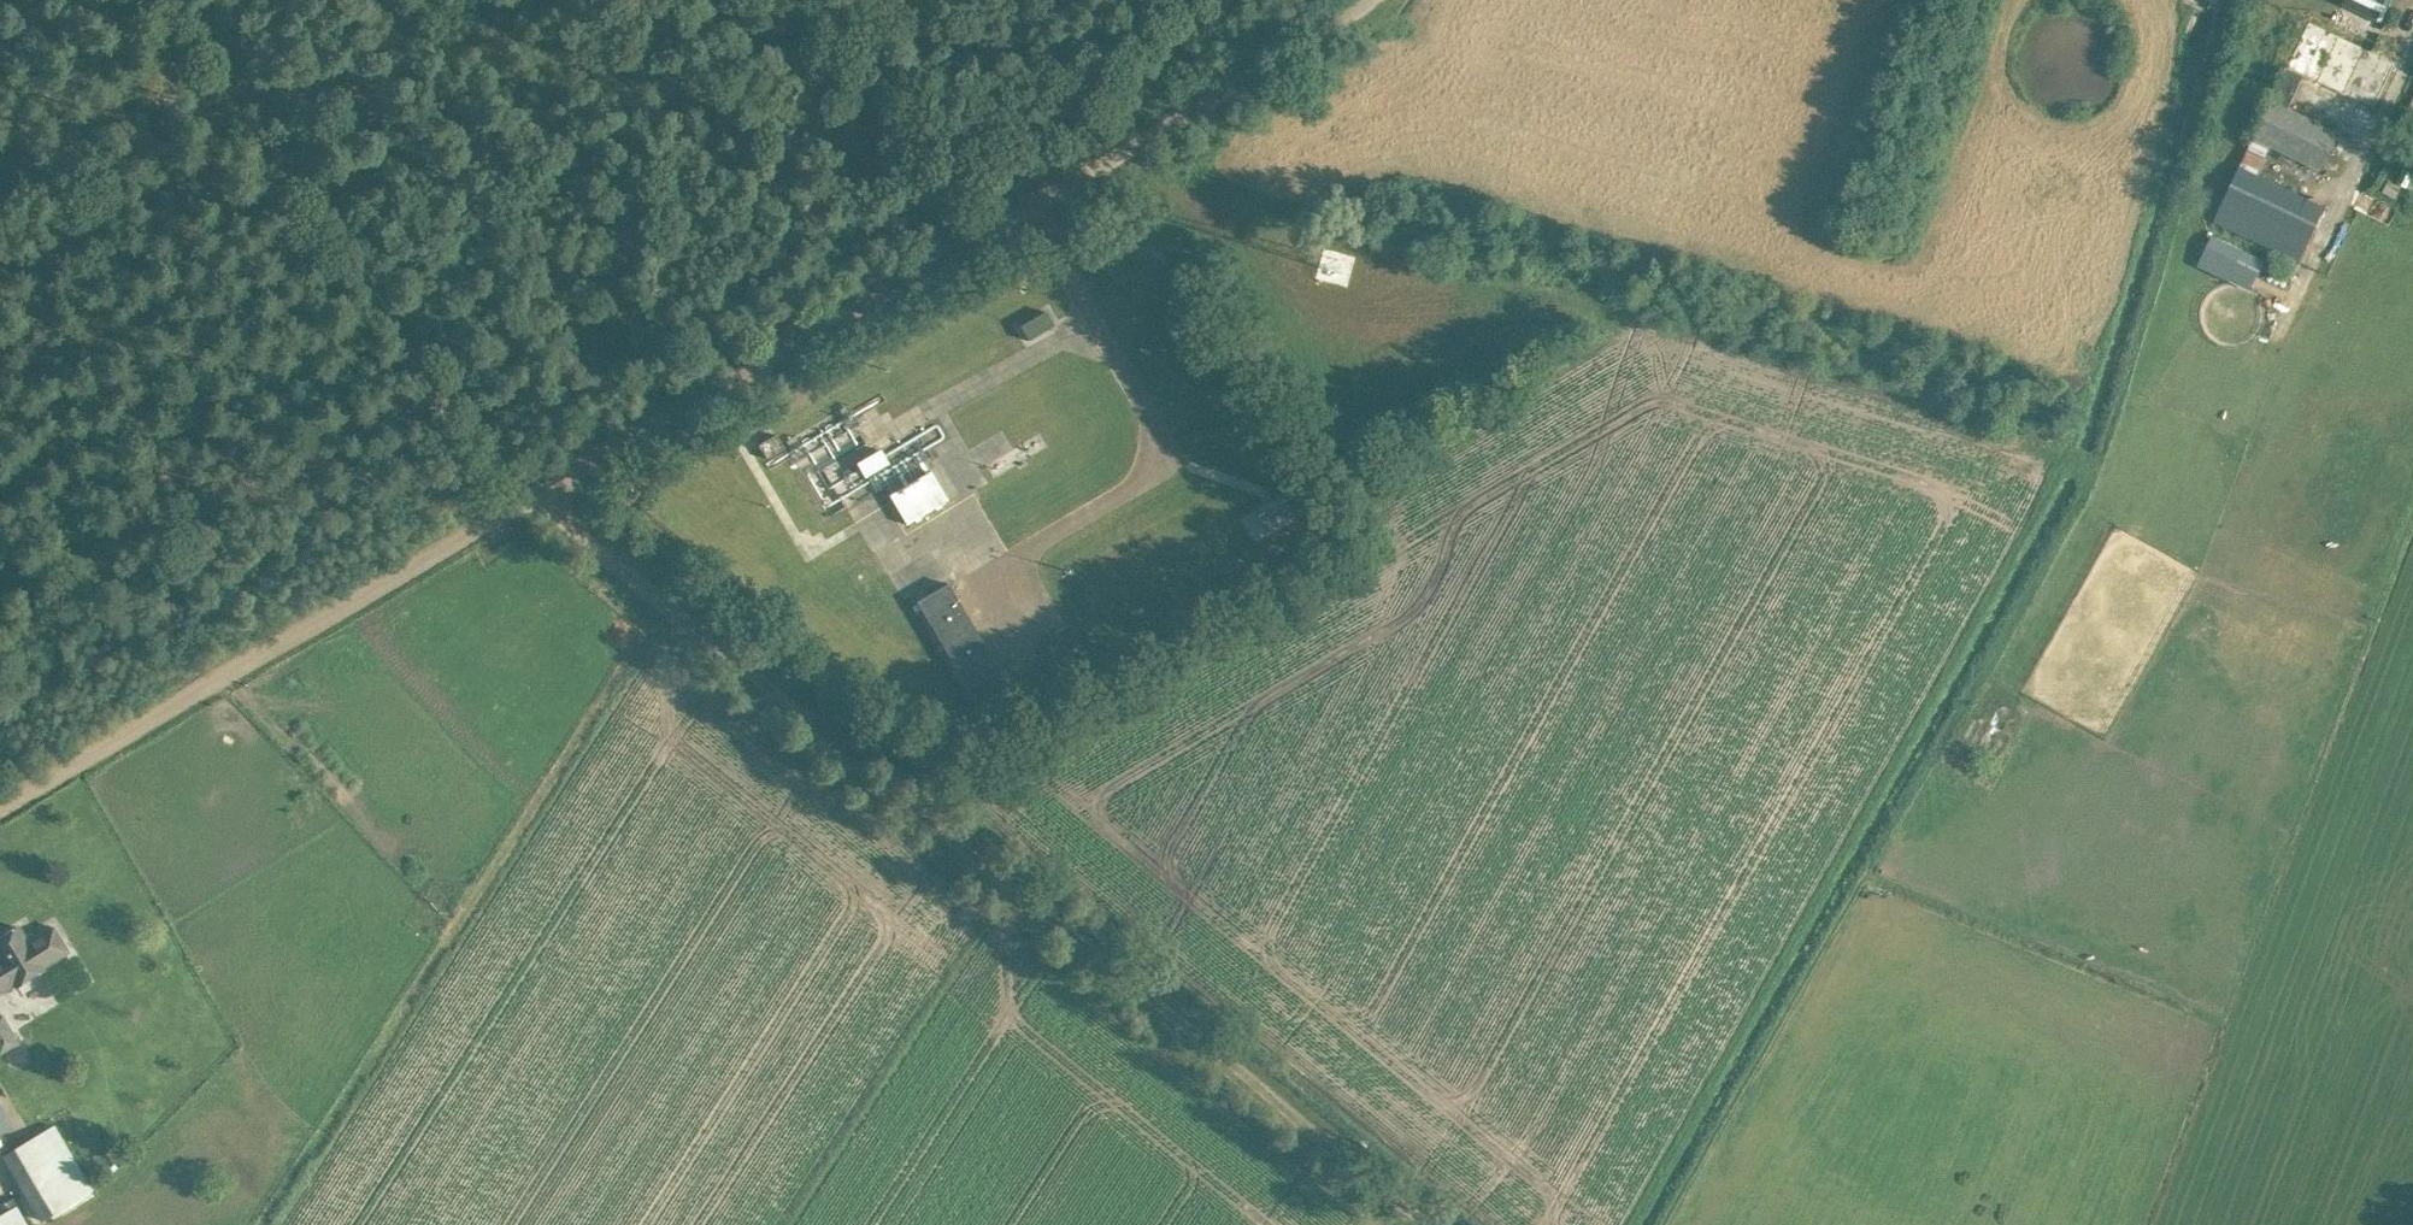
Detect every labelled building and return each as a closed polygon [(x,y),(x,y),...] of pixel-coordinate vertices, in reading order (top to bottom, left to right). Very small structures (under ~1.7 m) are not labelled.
[(2308,25),(2287,70),(2374,111),(2395,66),(2308,25)] [(2404,116),(2412,120),(2412,97),(2404,116)] [(2272,101),(2254,140),(2270,147),(2320,170),(2339,131),(2272,101)] [(2240,169),(2215,223),(2298,262),(2323,208),(2240,169)] [(2210,239),(2200,260),(2232,275),(2242,254),(2210,239)] [(1047,311),(1021,326),(1029,340),(1055,325),(1047,311)] [(777,434),(759,445),(767,458),(785,447),(777,434)] [(879,449),(856,463),(864,477),(887,463),(879,449)] [(931,470),(889,495),(907,524),(948,499),(931,470)] [(918,599),(977,704),(1008,687),(949,582),(918,599)] [(14,984),(15,985),(44,967),(44,966),(69,951),(53,925),(28,941),(19,926),(0,937),(0,993),(14,984)] [(18,1041),(2,1015),(0,1017),(0,1052),(18,1041)] [(0,1102),(0,1134),(14,1126),(0,1102)]
